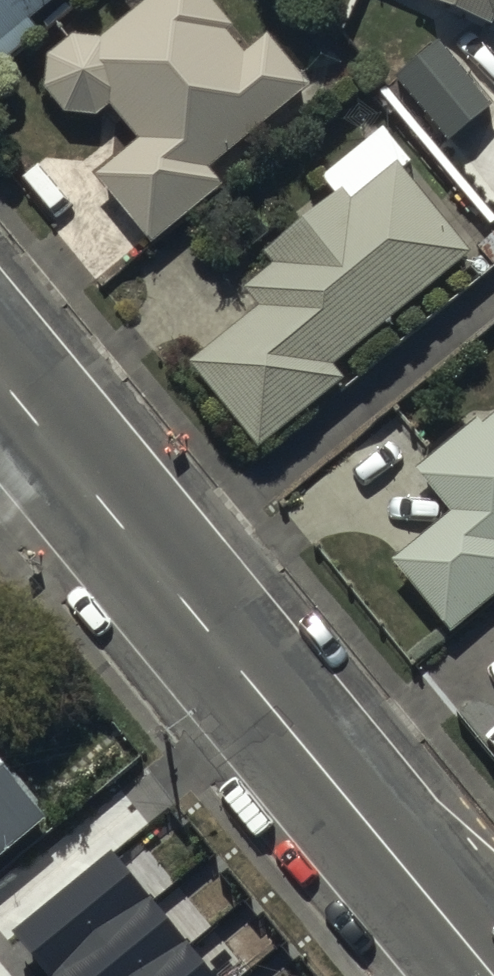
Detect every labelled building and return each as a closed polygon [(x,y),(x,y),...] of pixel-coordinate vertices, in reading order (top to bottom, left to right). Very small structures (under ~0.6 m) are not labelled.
[(38,41),(29,30),(65,0),(0,0),(0,72),(38,41)] [(209,179),(311,98),(268,43),(247,60),(199,0),(161,0),(101,48),(98,46),(94,45),(91,44),(87,43),(83,43),(80,43),(76,44),(72,44),(69,45),(65,47),(62,48),(59,50),(56,52),(53,55),(50,57),(48,60),(46,63),(44,67),(43,70),(41,73),(40,77),(40,81),(40,84),(40,88),(40,92),(41,95),(42,99),(43,102),(45,106),(47,109),(49,112),(51,115),(54,117),(57,120),(60,122),(63,123),(66,125),(70,126),(73,127),(77,128),(81,128),(84,128),(88,128),(92,127),(95,126),(99,125),(102,123),(105,121),(108,119),(110,117),(138,154),(95,187),(148,256),(223,198),(209,179)] [(415,7),(491,38),(493,30),(493,0),(418,0),(415,7)] [(439,50),(392,89),(447,154),(493,115),(439,50)] [(334,374),(468,263),(399,180),(411,171),(383,138),(324,187),(339,206),(266,266),(273,275),(243,300),(258,319),(190,375),(260,459),(346,388),(334,374)] [(416,478),(451,521),(391,571),(452,644),(493,609),(493,428),(483,437),(476,428),(416,478)] [(47,833),(0,776),(0,872),(47,833)] [(22,957),(37,975),(92,975),(159,922),(122,877),(22,957)] [(92,975),(184,975),(195,967),(159,922),(92,975)] [(184,975),(203,975),(195,967),(184,975)]
